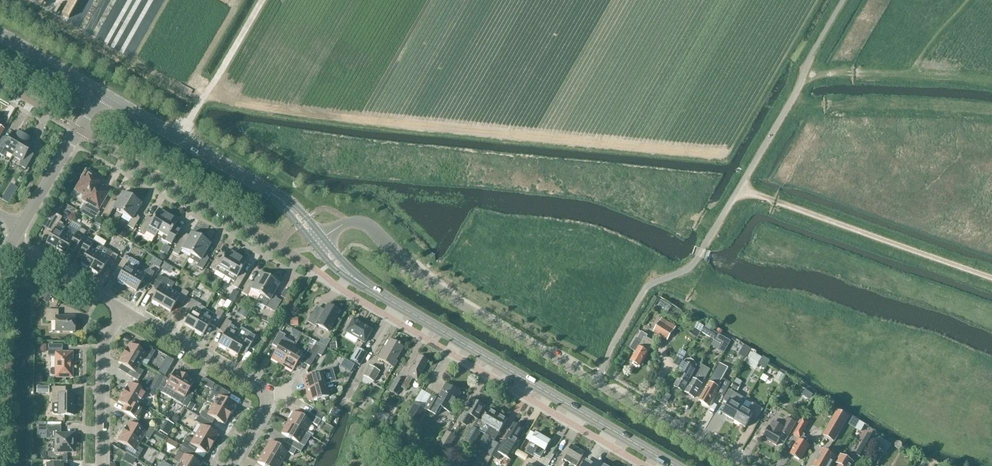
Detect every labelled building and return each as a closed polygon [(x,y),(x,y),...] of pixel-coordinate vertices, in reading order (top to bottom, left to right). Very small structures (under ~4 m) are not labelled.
[(23,137),(18,134),(17,134),(13,132),(8,141),(2,138),(0,142),(0,155),(4,157),(6,153),(12,156),(23,137)] [(23,137),(12,156),(20,161),(19,166),(25,169),(33,155),(27,152),(32,143),(28,141),(29,140),(23,137)] [(98,183),(100,179),(86,170),(80,179),(81,180),(75,191),(85,197),(82,201),(98,210),(108,194),(100,189),(102,185),(98,183)] [(18,196),(24,188),(13,181),(8,189),(18,196)] [(6,191),(2,199),(8,203),(13,195),(6,191)] [(132,198),(130,197),(131,196),(125,193),(124,194),(122,193),(115,205),(110,201),(101,216),(107,219),(113,209),(122,215),(132,198)] [(134,216),(141,204),(132,198),(122,215),(131,220),(127,226),(133,230),(140,219),(134,216)] [(158,232),(168,215),(159,209),(152,220),(147,217),(139,231),(144,235),(145,233),(155,238),(158,232)] [(67,229),(62,226),(64,224),(60,222),(62,218),(56,214),(54,219),(53,219),(47,230),(52,233),(46,244),(55,250),(67,229)] [(172,231),(178,221),(168,215),(158,232),(163,235),(162,239),(162,240),(170,245),(177,234),(172,231)] [(80,229),(78,233),(68,227),(67,229),(55,250),(65,255),(72,244),(77,247),(86,232),(80,229)] [(194,233),(193,234),(191,233),(184,245),(179,242),(172,253),(178,256),(182,250),(191,255),(201,239),(199,238),(200,237),(194,233)] [(104,235),(99,244),(110,250),(115,240),(104,235)] [(103,248),(94,242),(88,239),(82,250),(87,253),(80,264),(90,270),(103,248)] [(203,256),(210,244),(201,239),(191,255),(188,260),(197,265),(196,267),(202,270),(209,259),(203,256)] [(118,256),(112,253),(103,248),(90,270),(99,276),(106,264),(111,267),(118,256)] [(224,277),(227,273),(237,255),(228,250),(221,260),(216,257),(210,268),(224,277)] [(241,272),(247,261),(237,255),(227,273),(233,276),(230,280),(234,282),(232,286),(237,289),(246,275),(241,272)] [(123,270),(117,281),(126,287),(136,271),(139,264),(130,259),(124,256),(118,267),(123,270)] [(177,279),(183,273),(172,262),(166,268),(177,279)] [(126,287),(136,292),(143,281),(148,284),(154,273),(148,270),(141,274),(136,271),(126,287)] [(270,279),(268,278),(269,277),(263,273),(262,275),(260,273),(253,285),(248,282),(241,293),(247,297),(251,290),(260,295),(270,279)] [(165,278),(164,279),(159,276),(153,287),(158,290),(151,301),(161,307),(170,291),(175,284),(165,278)] [(272,297),(279,285),(270,279),(260,295),(256,303),(265,308),(266,307),(271,311),(277,300),(272,297)] [(161,307),(170,312),(177,301),(182,304),(189,293),(183,290),(179,296),(170,291),(161,307)] [(51,297),(46,293),(41,300),(47,304),(51,297)] [(193,330),(202,315),(197,312),(201,305),(191,300),(185,310),(190,314),(184,325),(193,330)] [(316,308),(308,323),(316,328),(317,326),(328,332),(339,313),(327,306),(323,313),(316,308)] [(193,330),(203,336),(209,325),(215,328),(224,313),(218,309),(213,317),(204,312),(202,315),(193,330)] [(240,314),(246,318),(249,312),(243,309),(240,314)] [(58,317),(58,310),(46,310),(46,322),(55,322),(55,332),(74,332),(74,317),(58,317)] [(300,317),(298,325),(304,327),(307,319),(300,317)] [(372,330),(353,319),(345,332),(364,343),(372,330)] [(676,327),(662,319),(653,333),(667,341),(676,327)] [(225,334),(218,345),(228,351),(237,335),(238,332),(233,329),(234,327),(230,325),(232,323),(226,320),(219,331),(225,334)] [(701,332),(715,340),(719,334),(712,330),(712,329),(706,325),(701,332)] [(237,335),(228,351),(237,356),(244,345),(254,351),(261,340),(250,334),(241,328),(238,332),(237,335)] [(282,365),(292,348),(281,342),(285,336),(279,332),(272,345),(277,348),(271,359),(282,365)] [(641,367),(649,353),(655,343),(647,338),(648,336),(642,332),(638,340),(636,339),(631,349),(636,352),(631,361),(634,363),(635,365),(638,367),(640,366),(641,367)] [(724,354),(731,341),(719,334),(715,340),(722,344),(718,351),(724,354)] [(395,361),(403,348),(390,341),(379,360),(393,368),(397,362),(395,361)] [(317,342),(315,345),(321,348),(317,354),(321,356),(326,347),(319,343),(317,342)] [(155,352),(144,346),(141,351),(129,344),(124,354),(141,364),(144,359),(149,362),(155,352)] [(72,378),(72,353),(62,353),(62,345),(48,345),(48,356),(55,356),(55,369),(51,369),(50,370),(50,376),(51,377),(55,377),(55,378),(72,378)] [(315,345),(311,351),(304,364),(310,367),(317,354),(321,348),(315,345)] [(293,371),(299,361),(304,364),(311,351),(306,348),(302,354),(292,348),(282,365),(293,371)] [(353,362),(360,366),(367,354),(360,350),(353,362)] [(750,359),(758,364),(762,358),(754,353),(750,359)] [(138,369),(141,364),(124,354),(118,363),(130,370),(127,375),(138,381),(143,372),(138,369)] [(417,381),(427,363),(418,357),(403,383),(396,379),(389,391),(396,396),(401,388),(406,390),(412,378),(417,381)] [(681,374),(674,387),(679,389),(683,392),(693,376),(697,369),(684,362),(678,373),(681,374)] [(710,383),(699,401),(709,406),(717,394),(723,397),(731,384),(723,379),(729,368),(720,364),(709,382),(710,383)] [(163,365),(159,373),(165,376),(170,368),(163,365)] [(695,398),(703,384),(711,370),(701,365),(693,379),(685,392),(695,398)] [(376,378),(380,372),(370,366),(364,376),(364,377),(361,382),(369,387),(372,381),(374,382),(376,378)] [(785,375),(786,373),(781,369),(780,372),(775,379),(781,383),(785,375)] [(303,378),(306,390),(325,385),(335,382),(331,370),(303,378)] [(157,390),(171,399),(175,394),(174,394),(185,376),(175,371),(168,382),(163,379),(157,390)] [(187,394),(194,382),(185,376),(174,394),(175,394),(171,399),(186,408),(192,396),(187,394)] [(151,382),(148,387),(155,391),(157,386),(151,382)] [(142,384),(139,389),(129,383),(123,393),(141,403),(146,393),(152,396),(155,391),(149,388),(142,384)] [(738,391),(741,386),(734,383),(731,388),(738,391)] [(325,385),(306,390),(309,402),(328,397),(325,385)] [(417,430),(419,426),(427,411),(436,416),(441,407),(450,413),(461,394),(446,385),(437,400),(432,397),(425,409),(415,403),(406,418),(411,421),(409,425),(417,430)] [(230,416),(235,406),(224,399),(228,393),(217,386),(207,402),(213,406),(230,416)] [(73,416),(74,395),(65,395),(65,388),(52,388),(52,404),(52,413),(52,414),(53,415),(54,415),(58,415),(58,416),(73,416)] [(735,421),(746,400),(741,397),(741,396),(730,390),(724,401),(729,404),(723,414),(735,421)] [(138,408),(141,403),(123,393),(118,402),(128,408),(125,413),(138,421),(143,411),(138,408)] [(757,420),(764,409),(753,403),(752,404),(746,400),(735,421),(746,428),(752,417),(757,420)] [(466,426),(466,425),(471,416),(477,419),(484,406),(475,401),(468,412),(466,411),(459,422),(466,426)] [(230,416),(213,406),(207,415),(202,412),(199,417),(210,424),(212,418),(224,425),(230,416)] [(313,409),(310,414),(317,418),(321,421),(323,417),(324,415),(313,409)] [(338,412),(333,409),(330,415),(335,418),(338,412)] [(500,416),(499,415),(490,410),(482,423),(478,420),(465,441),(473,446),(481,433),(486,436),(491,428),(490,427),(493,421),(496,422),(500,416)] [(824,436),(835,443),(850,418),(839,412),(824,436)] [(294,413),(288,423),(305,433),(311,423),(303,418),(294,413)] [(797,424),(800,419),(792,415),(790,419),(788,417),(785,423),(785,424),(783,427),(774,422),(771,427),(770,426),(764,438),(777,445),(783,433),(788,436),(796,423),(797,424)] [(494,441),(494,440),(495,441),(508,420),(500,416),(496,422),(493,421),(490,427),(491,428),(486,436),(480,446),(488,450),(486,453),(493,457),(502,443),(501,442),(499,445),(494,441)] [(195,435),(213,445),(218,435),(207,429),(210,424),(199,417),(196,422),(201,425),(195,435)] [(801,460),(810,446),(806,443),(808,439),(804,437),(805,435),(803,434),(810,423),(804,419),(803,421),(800,419),(797,424),(800,425),(794,435),(800,438),(791,454),(801,460)] [(173,426),(166,422),(160,432),(167,436),(173,426)] [(143,424),(140,429),(129,423),(123,432),(140,442),(143,437),(149,440),(154,431),(143,424)] [(299,443),(305,433),(288,423),(282,434),(292,440),(289,446),(296,450),(302,453),(305,447),(299,443)] [(521,443),(516,440),(523,429),(515,424),(506,439),(503,444),(502,443),(493,457),(498,460),(502,455),(510,460),(521,443)] [(73,453),(73,434),(61,434),(61,426),(47,426),(46,440),(55,440),(55,453),(73,453)] [(190,426),(180,432),(184,438),(193,433),(190,426)] [(137,447),(140,442),(123,432),(118,442),(129,448),(126,454),(137,460),(143,450),(137,447)] [(456,438),(447,432),(439,446),(448,452),(456,438)] [(541,458),(550,442),(536,434),(536,435),(531,432),(526,439),(531,442),(525,452),(532,457),(534,454),(541,458)] [(864,461),(877,440),(868,434),(855,456),(864,461)] [(207,455),(213,445),(195,435),(192,440),(187,437),(182,447),(192,453),(195,448),(207,455)] [(880,437),(875,446),(881,449),(886,441),(880,437)] [(296,450),(289,446),(284,443),(281,448),(270,442),(264,453),(281,462),(287,452),(293,456),(296,450)] [(584,453),(572,445),(564,460),(575,465),(577,465),(584,453)] [(173,461),(178,464),(181,465),(200,465),(201,465),(191,459),(194,454),(192,453),(182,447),(178,452),(173,461)] [(813,465),(831,465),(836,458),(822,450),(813,465)] [(281,462),(264,453),(258,463),(262,465),(278,465),(281,462)] [(854,463),(841,455),(836,463),(839,465),(853,465),(854,463)]
